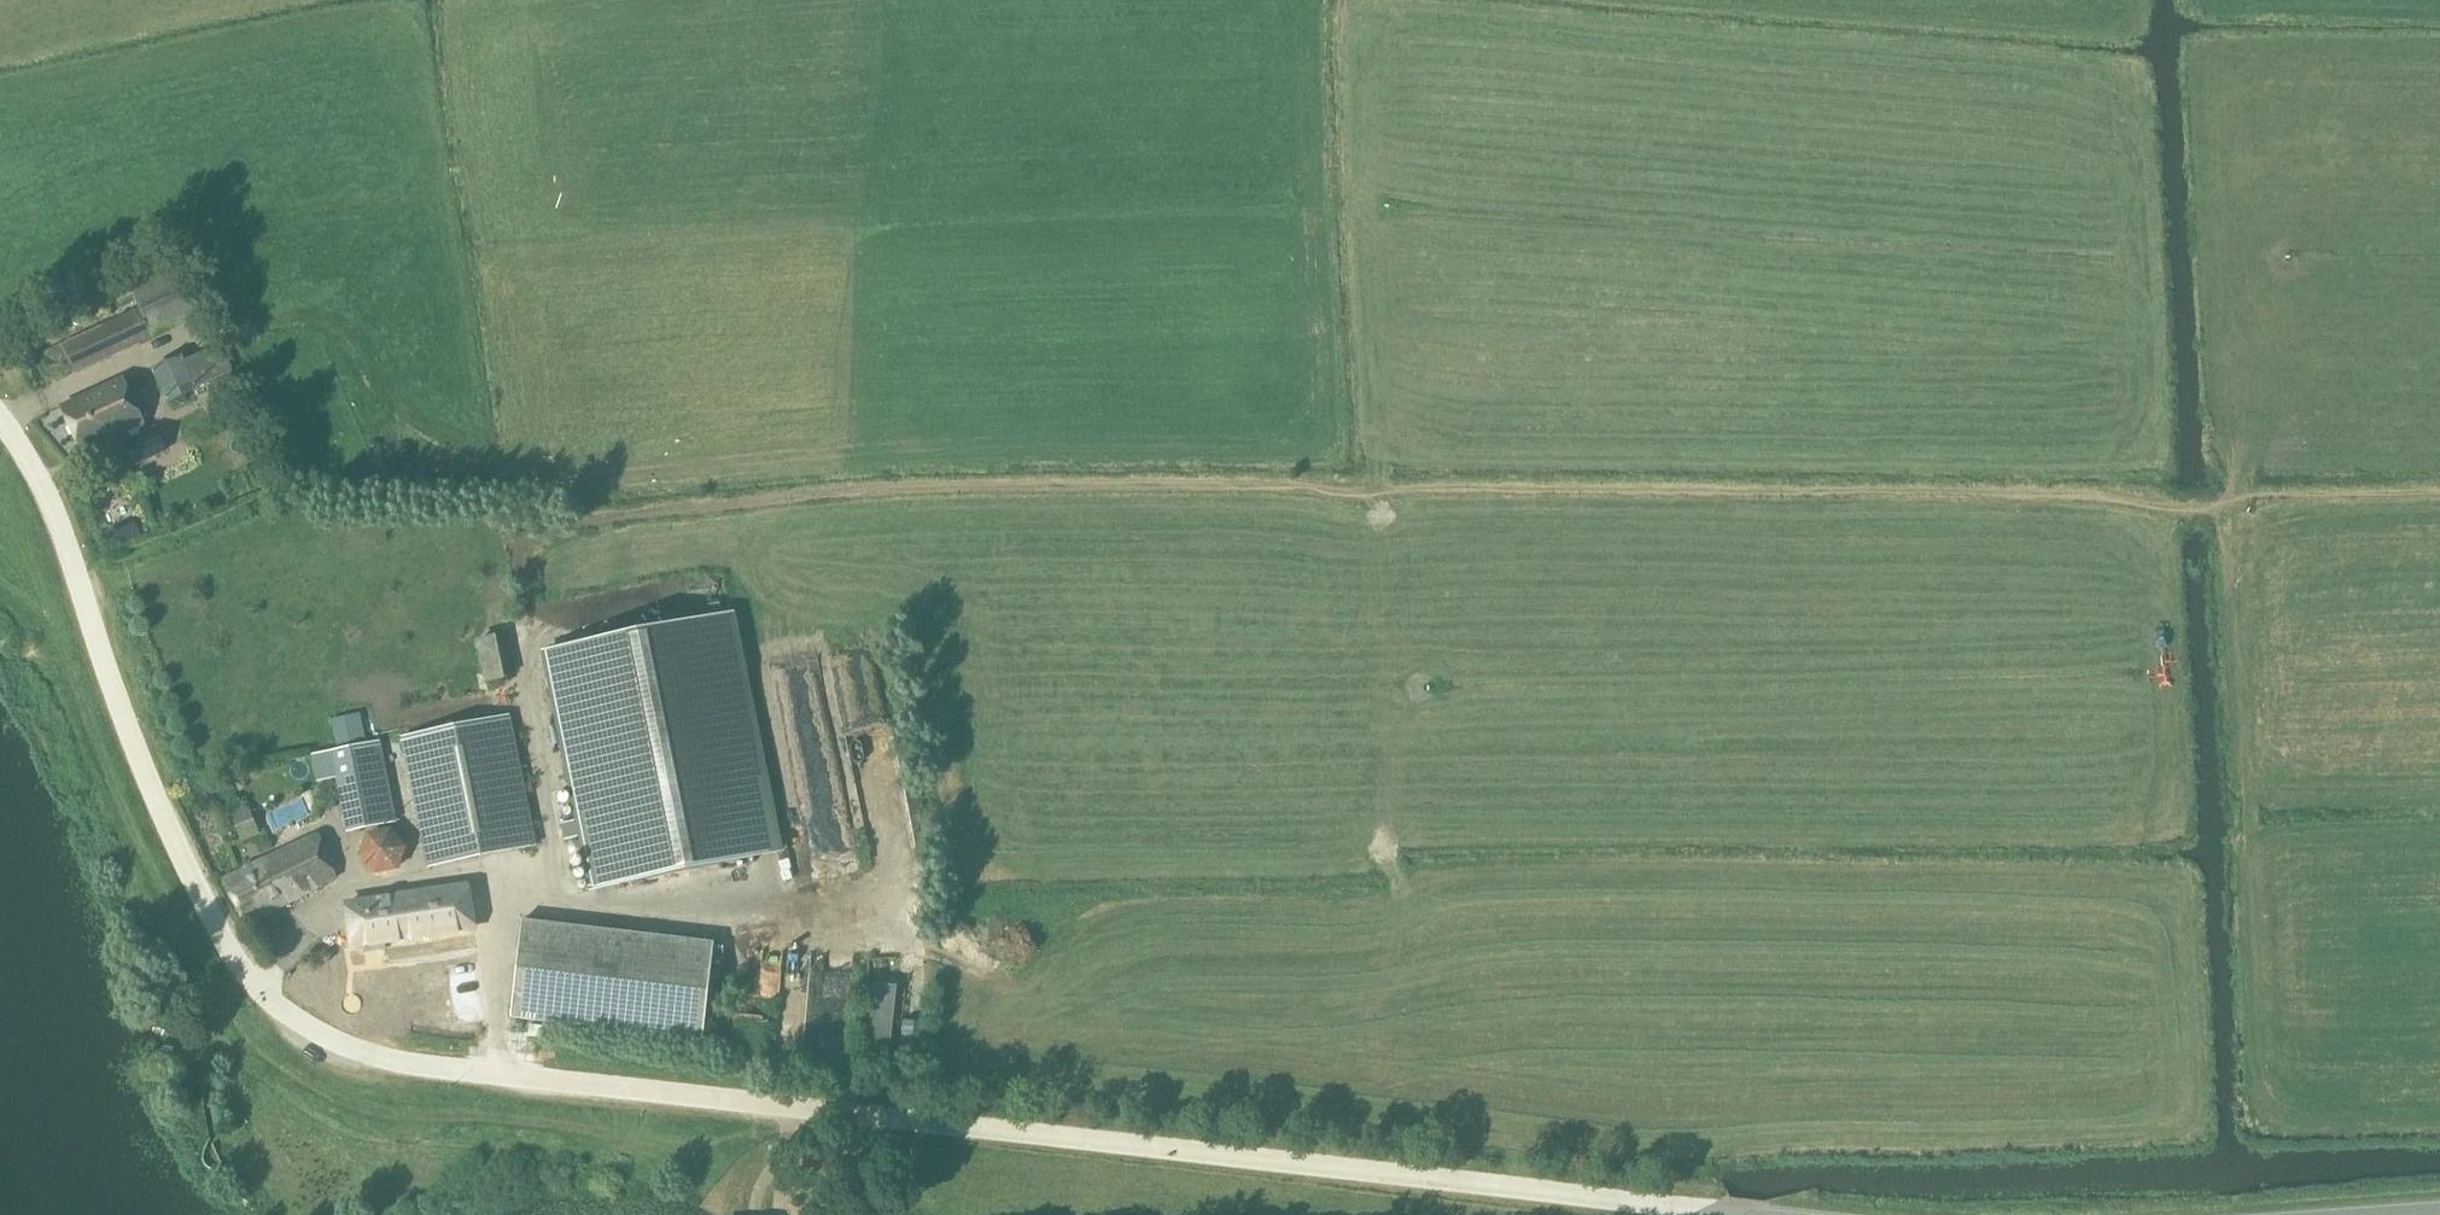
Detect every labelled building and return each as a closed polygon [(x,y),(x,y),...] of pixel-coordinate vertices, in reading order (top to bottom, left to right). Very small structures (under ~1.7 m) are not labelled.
[(74,370),(112,354),(200,313),(172,256),(126,277),(140,307),(62,343),(34,356),(47,383),(74,370)] [(197,390),(181,355),(151,369),(167,404),(197,390)] [(123,377),(62,405),(82,449),(142,421),(143,423),(144,422),(123,375),(122,376),(123,377)] [(541,652),(576,821),(561,825),(564,841),(579,837),(590,892),(784,852),(735,612),(541,652)] [(365,739),(360,714),(331,720),(337,745),(365,739)] [(510,716),(402,738),(429,866),(536,844),(510,716)] [(395,821),(386,774),(379,742),(332,752),(348,831),(395,821)] [(232,816),(241,839),(253,834),(244,811),(232,816)] [(392,825),(366,831),(359,854),(375,873),(399,869),(408,844),(392,825)] [(249,870),(227,881),(248,921),(340,874),(319,834),(254,867),(253,865),(248,868),(249,870)] [(467,884),(347,902),(353,945),(473,927),(467,884)] [(714,944),(522,921),(510,1019),(702,1042),(714,944)] [(894,988),(872,986),(865,1047),(888,1049),(894,988)] [(438,1026),(483,1031),(486,1004),(441,998),(438,1026)] [(903,1020),(899,1064),(923,1066),(927,1022),(903,1020)]
